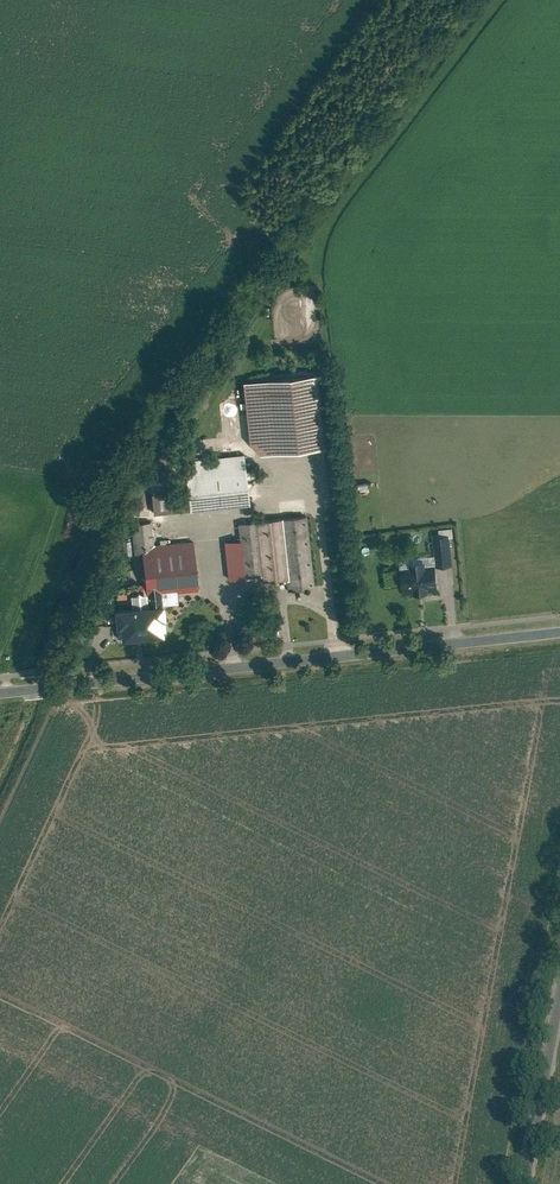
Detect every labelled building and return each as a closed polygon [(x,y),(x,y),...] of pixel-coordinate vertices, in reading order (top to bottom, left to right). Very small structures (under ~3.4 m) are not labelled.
[(321,370),(246,379),(254,448),(330,439),(321,370)] [(246,453),(189,461),(195,506),(252,499),(246,453)] [(150,492),(151,512),(184,509),(183,489),(150,492)] [(306,512),(241,522),(249,576),(314,566),(306,512)] [(453,533),(438,534),(439,565),(455,564),(453,533)] [(194,541),(145,547),(150,588),(199,582),(194,541)] [(439,565),(405,567),(407,592),(441,589),(439,565)] [(164,603),(124,607),(127,637),(167,633),(164,603)]
